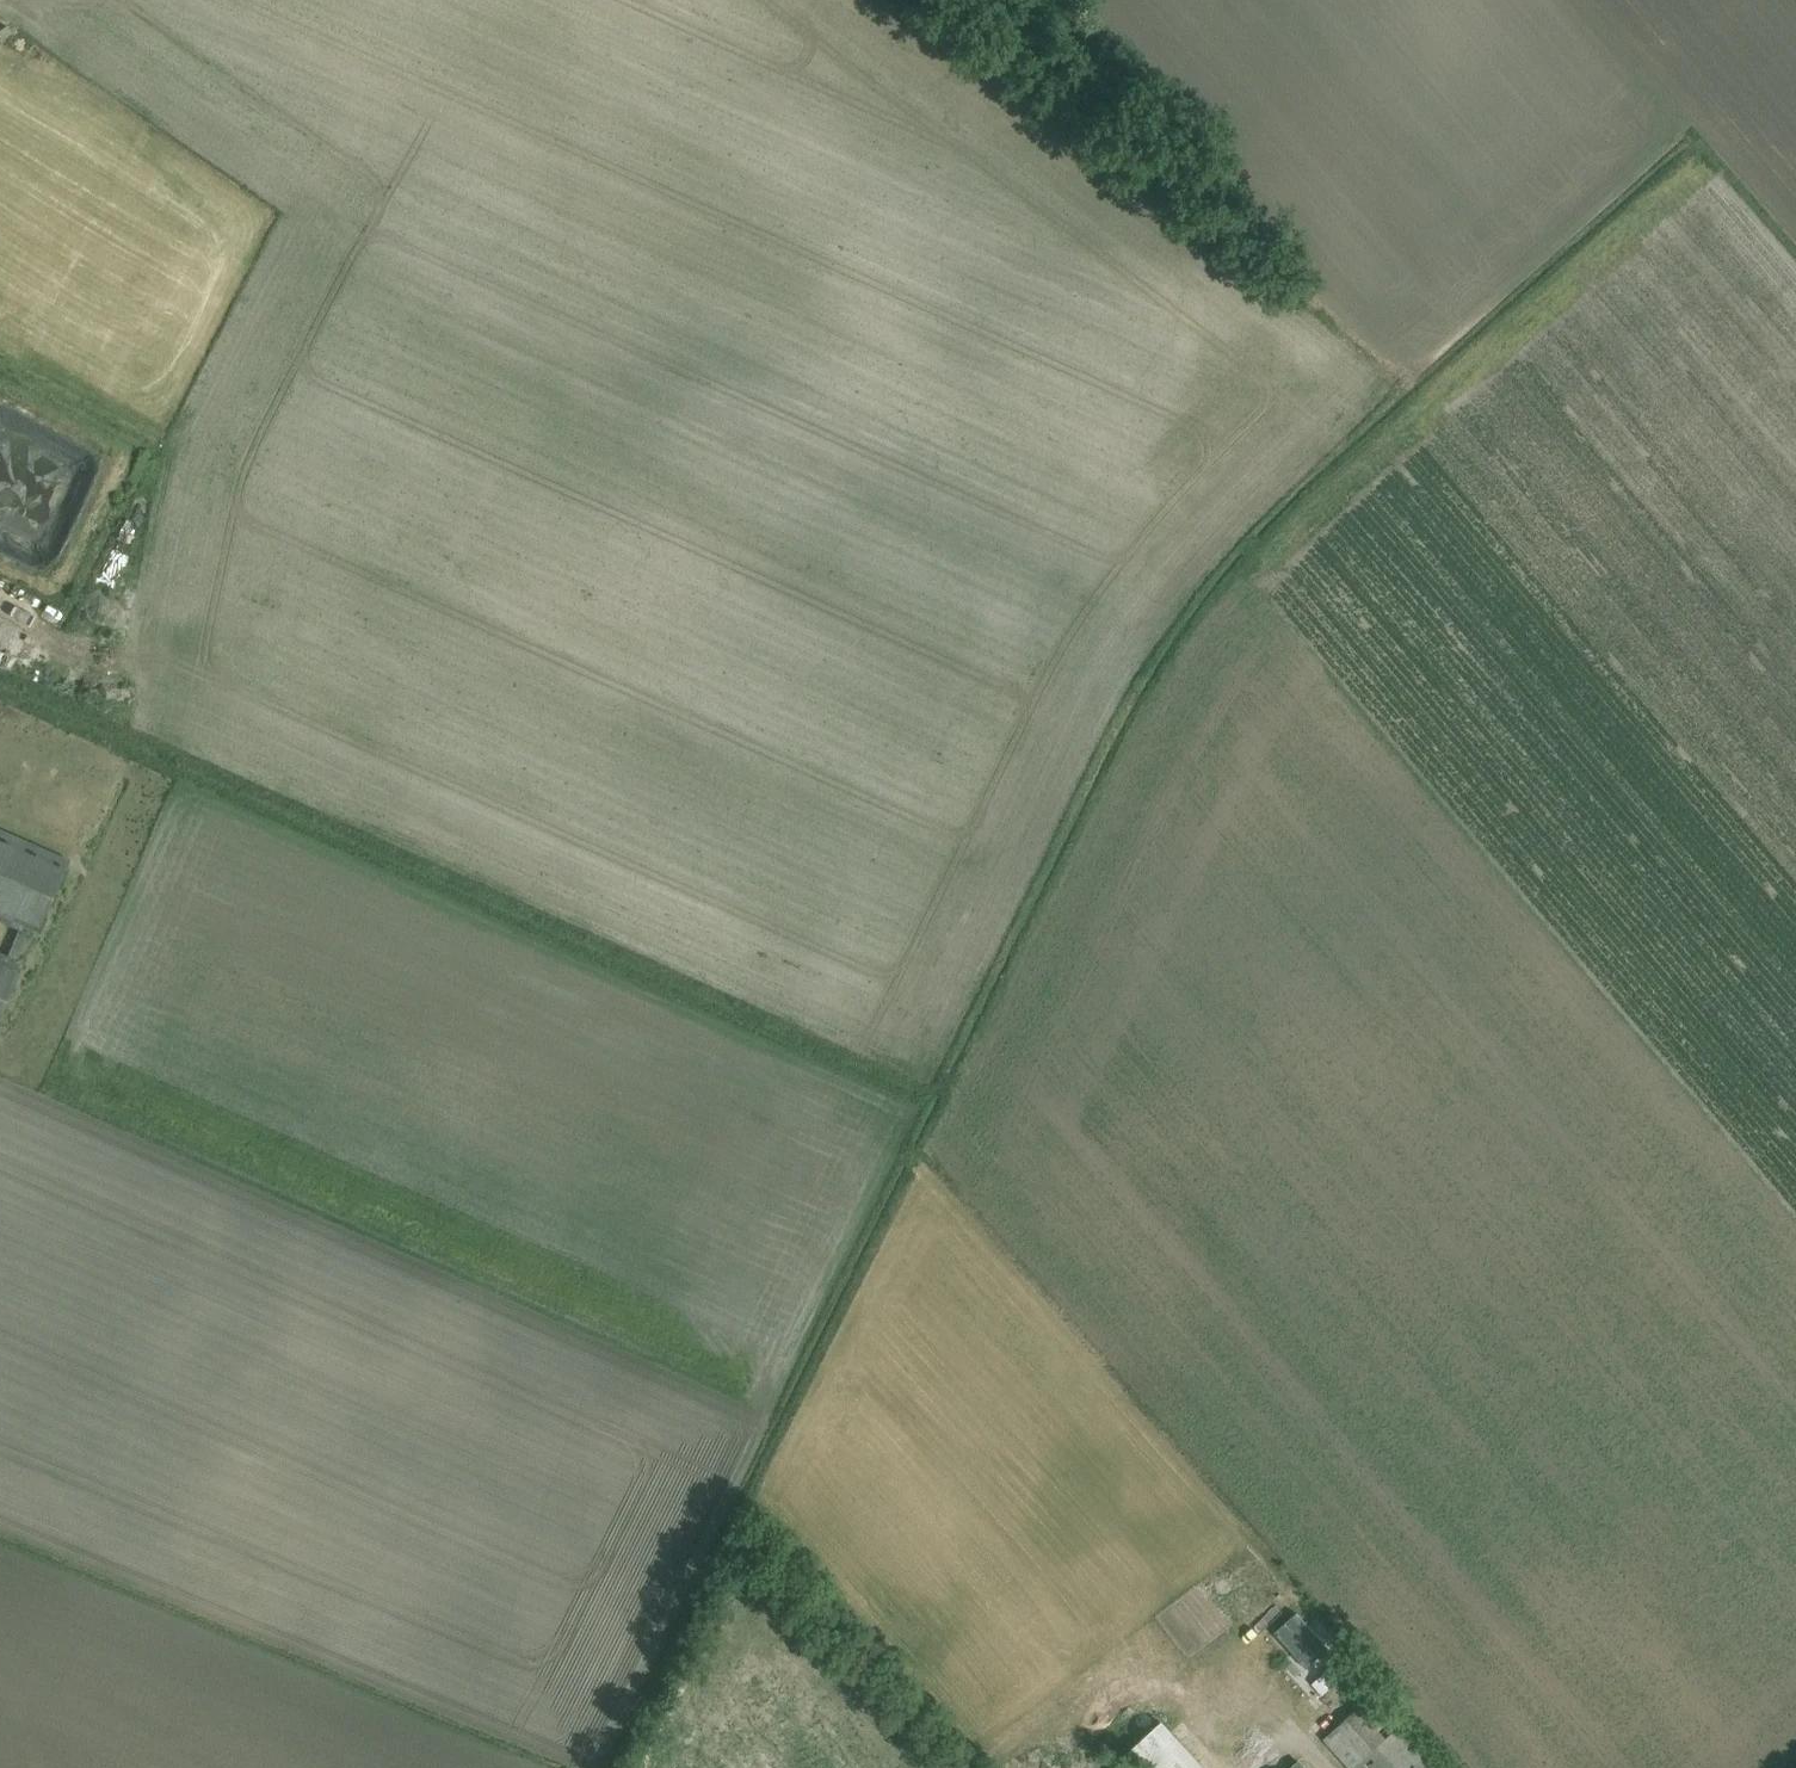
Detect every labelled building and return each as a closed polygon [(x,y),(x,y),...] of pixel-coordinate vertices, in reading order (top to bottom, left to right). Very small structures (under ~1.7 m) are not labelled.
[(12,669),(22,643),(2,635),(0,640),(0,664),(12,669)] [(67,860),(0,830),(0,920),(19,928),(6,956),(0,954),(0,1014),(20,969),(19,968),(34,934),(67,860)] [(1328,1649),(1297,1613),(1274,1633),(1306,1669),(1328,1649)] [(1367,1698),(1323,1739),(1350,1767),(1431,1767),(1367,1698)] [(1164,1767),(1211,1767),(1158,1714),(1134,1737),(1164,1767)] [(1297,1760),(1288,1767),(1304,1767),(1297,1760)]
